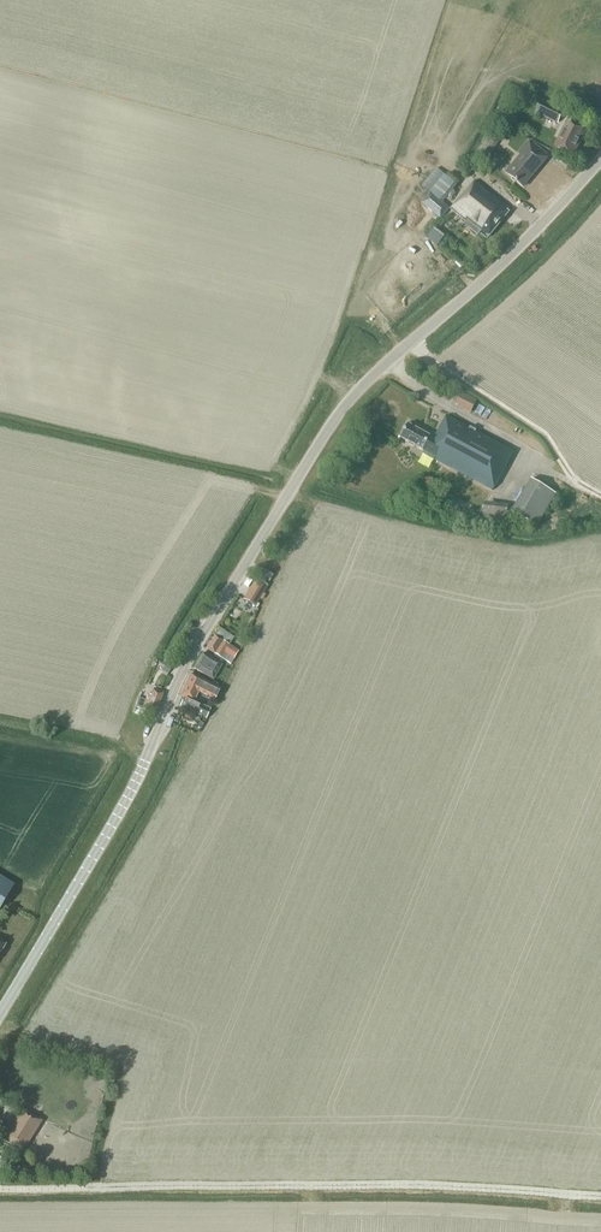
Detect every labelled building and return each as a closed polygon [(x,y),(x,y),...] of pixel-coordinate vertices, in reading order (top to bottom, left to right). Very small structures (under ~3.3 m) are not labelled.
[(557,124),(563,113),(541,101),(535,112),(557,124)] [(572,155),(584,132),(566,123),(554,146),(572,155)] [(488,159),(502,138),(491,131),(478,153),(488,159)] [(522,188),(534,173),(546,159),(528,143),(519,154),(521,156),(507,174),(516,182),(522,188)] [(478,164),(474,169),(479,174),(483,169),(478,164)] [(430,193),(440,201),(455,182),(446,174),(430,193)] [(478,235),(479,234),(486,240),(504,218),(502,216),(507,209),(474,182),(450,211),(465,223),(464,224),(478,235)] [(423,202),(441,217),(449,208),(440,201),(430,193),(423,202)] [(455,406),(471,414),(477,401),(462,392),(455,406)] [(485,487),(492,491),(513,451),(446,416),(434,439),(408,425),(400,438),(436,458),(435,460),(450,469),(452,466),(468,474),(466,477),(473,481),(474,478),(486,484),(485,487)] [(537,528),(557,494),(531,479),(511,512),(537,528)] [(266,586),(273,575),(263,569),(256,580),(255,579),(242,600),(254,607),(267,587),(266,586)] [(233,638),(219,628),(214,636),(205,648),(220,658),(231,664),(238,651),(229,645),(233,638)] [(209,659),(202,654),(193,668),(213,680),(222,665),(222,664),(224,661),(215,656),(214,657),(211,656),(209,659)] [(162,671),(167,674),(172,666),(167,663),(162,671)] [(215,700),(220,689),(190,674),(180,696),(184,698),(179,707),(206,719),(211,709),(199,704),(199,705),(193,702),(198,692),(215,700)] [(155,715),(163,692),(153,689),(151,696),(149,695),(147,700),(138,697),(134,708),(155,715)] [(13,885),(0,878),(0,908),(13,885)] [(7,1133),(26,1145),(34,1132),(15,1120),(7,1133)] [(47,1148),(50,1139),(39,1135),(36,1144),(47,1148)]
